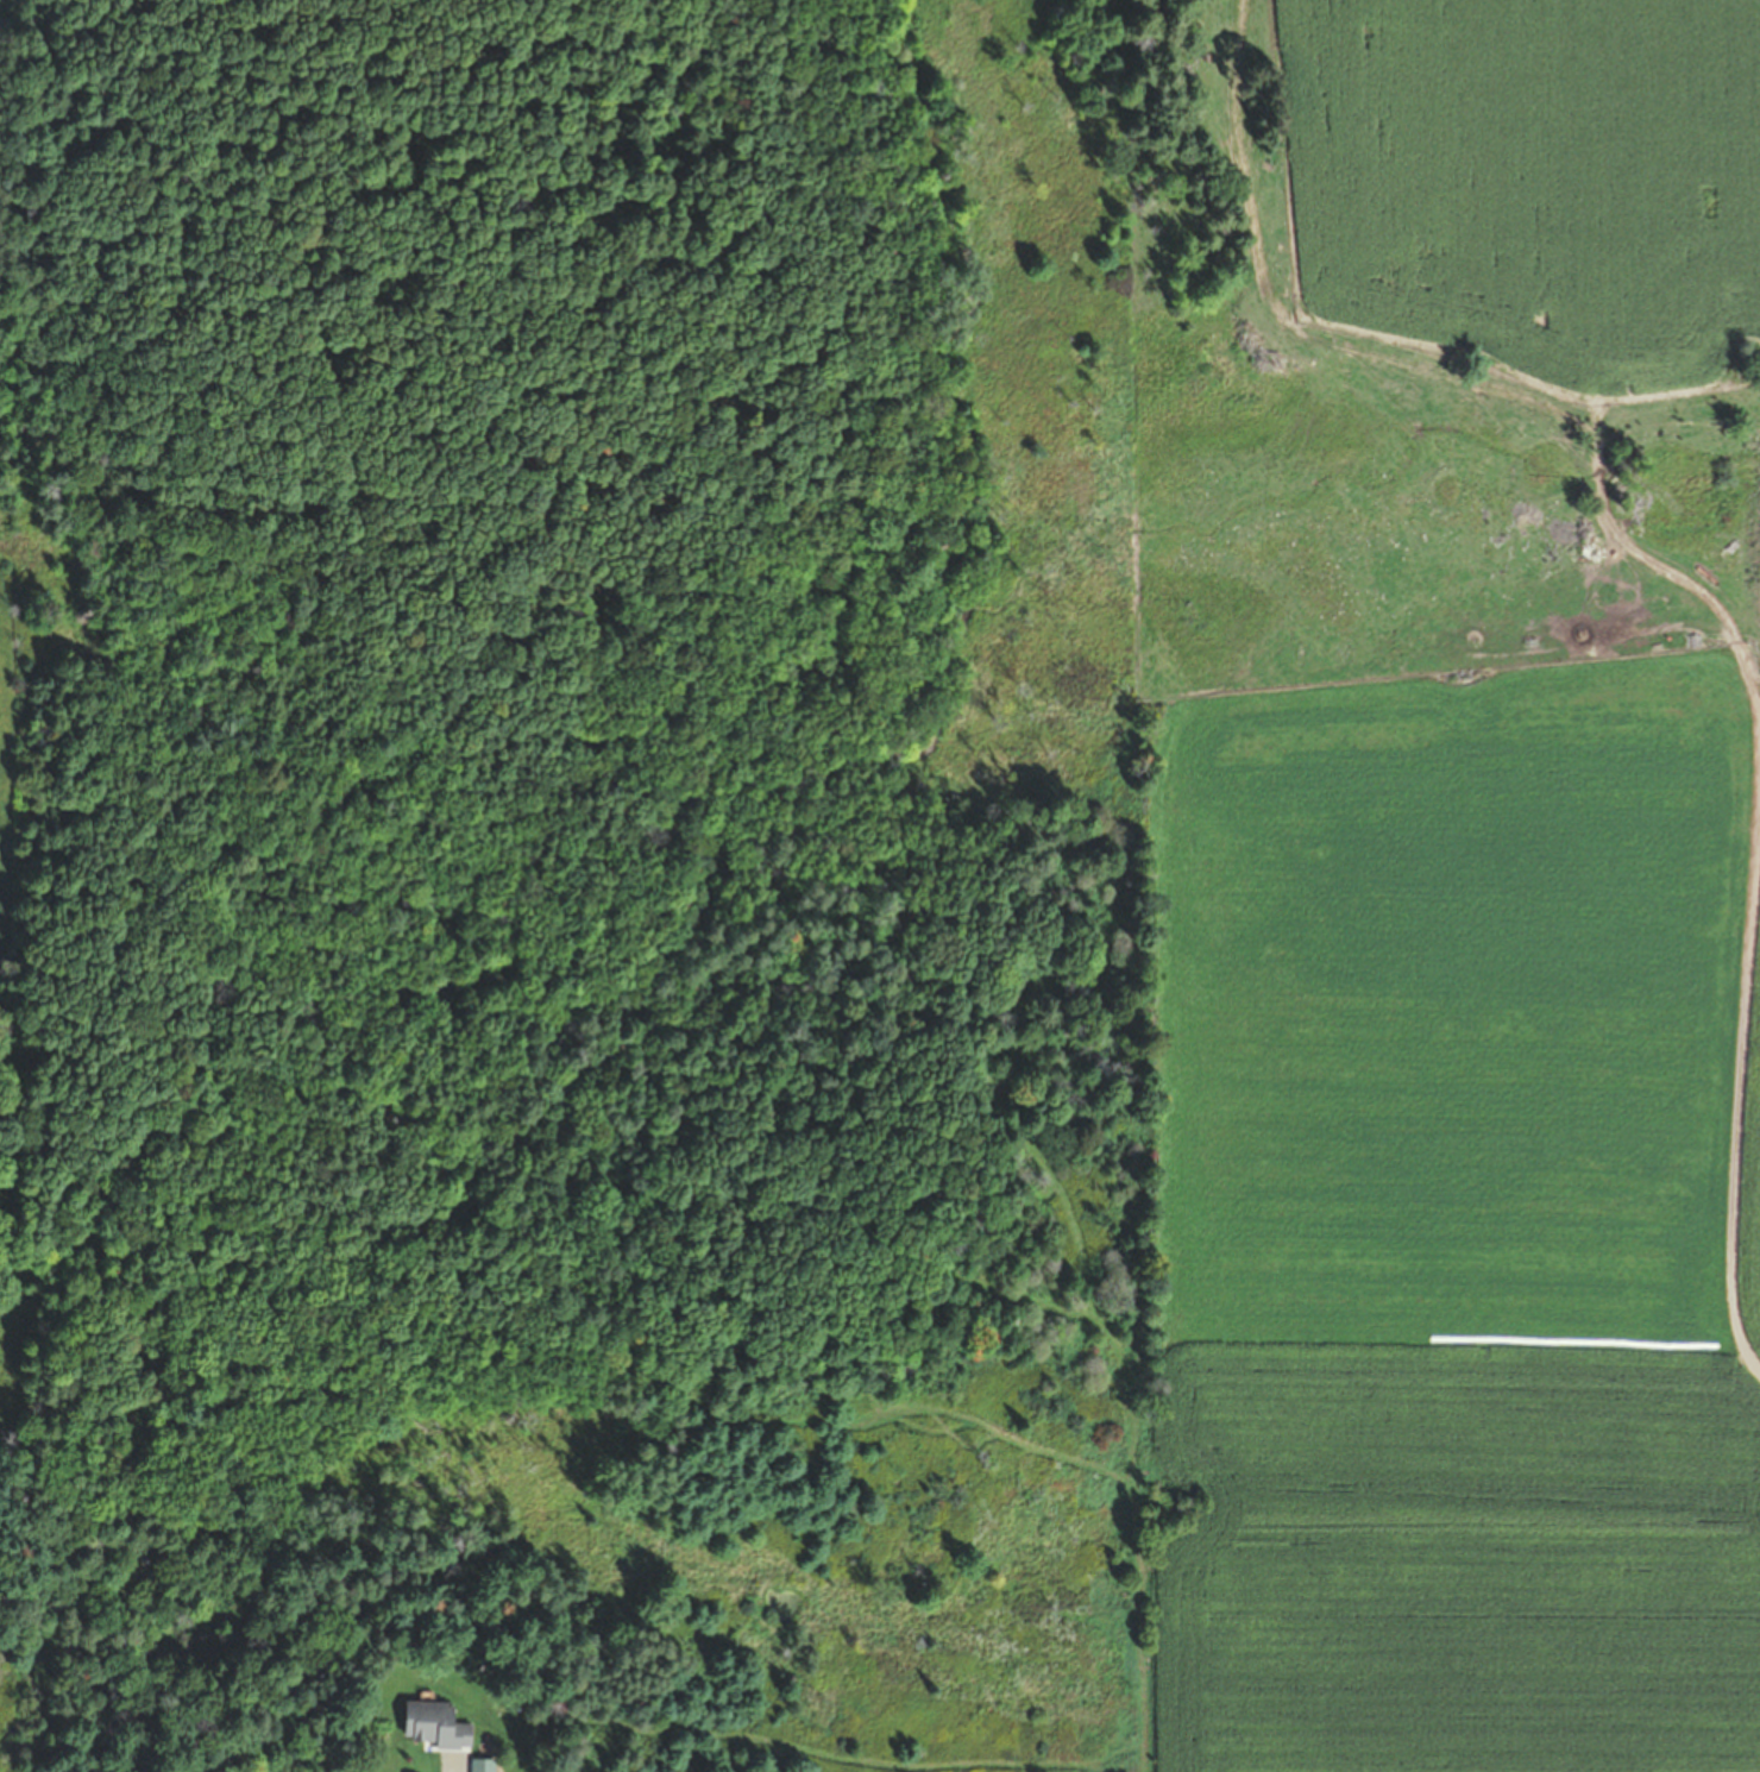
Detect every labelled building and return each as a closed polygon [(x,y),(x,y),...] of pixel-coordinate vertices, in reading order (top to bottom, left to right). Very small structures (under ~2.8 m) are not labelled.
[(467,1745),(467,1723),(448,1723),(448,1702),(400,1701),(399,1745),(467,1745)]
